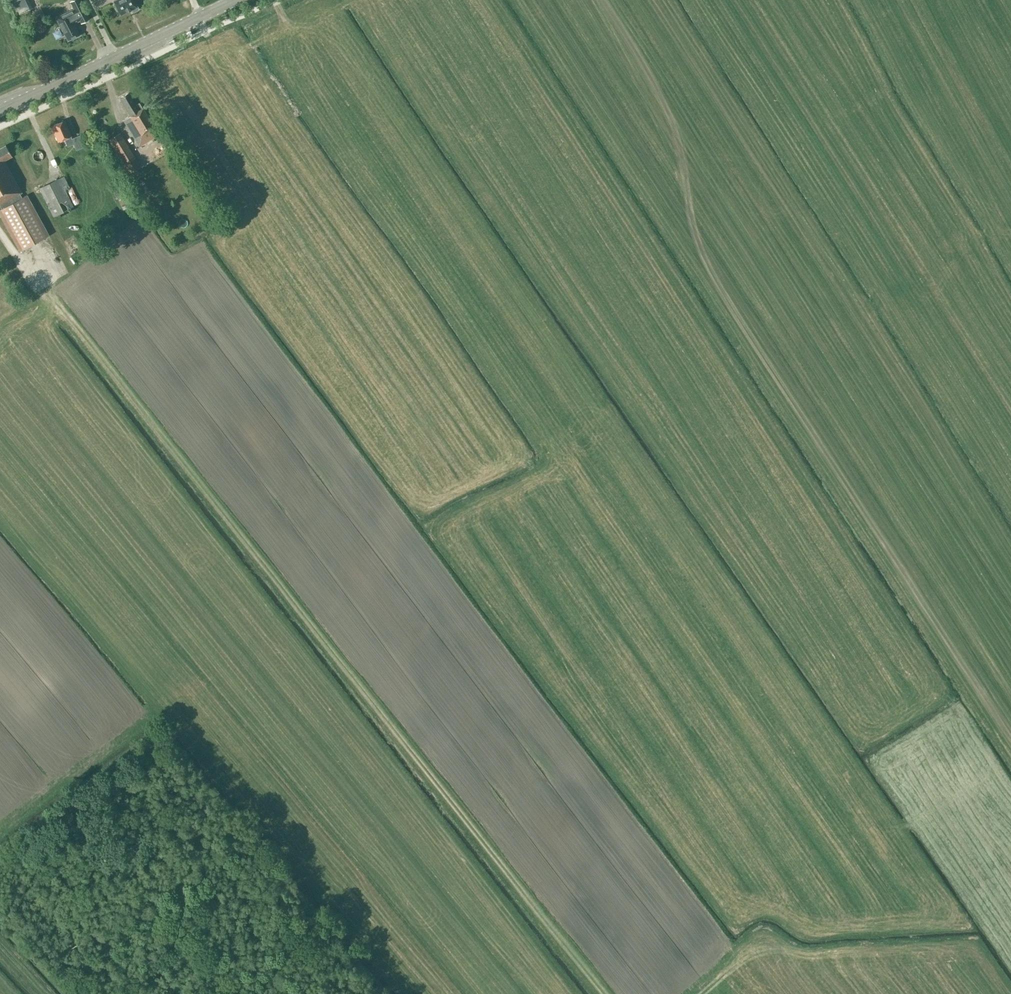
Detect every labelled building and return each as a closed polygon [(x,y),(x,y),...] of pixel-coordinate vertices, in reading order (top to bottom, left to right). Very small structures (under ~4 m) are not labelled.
[(13,2),(19,15),(33,9),(29,0),(18,0),(13,2)] [(71,1),(78,15),(71,19),(68,12),(56,17),(68,40),(79,35),(74,23),(80,20),(82,23),(89,19),(79,0),(73,0),(71,1)] [(137,10),(137,8),(134,0),(115,0),(113,1),(120,15),(131,9),(132,10),(134,11),(137,10)] [(139,103),(136,105),(129,92),(120,98),(130,115),(123,120),(139,146),(158,134),(139,103)] [(79,135),(72,138),(64,120),(52,126),(58,141),(64,138),(68,146),(73,144),(76,150),(84,146),(79,135)] [(4,160),(12,156),(6,145),(0,148),(0,205),(2,208),(0,209),(0,215),(20,251),(49,235),(26,194),(22,197),(20,194),(22,192),(4,160)] [(32,160),(39,158),(37,151),(30,153),(32,160)] [(135,177),(138,184),(143,182),(140,175),(135,177)] [(73,206),(65,190),(70,188),(66,182),(64,176),(39,188),(53,216),(73,206)] [(123,210),(131,206),(129,202),(130,202),(122,185),(112,190),(123,210)] [(172,222),(179,213),(174,209),(167,218),(172,222)] [(71,263),(66,253),(58,257),(63,267),(71,263)] [(30,273),(23,278),(29,286),(36,280),(30,273)] [(31,288),(36,294),(43,288),(38,282),(31,288)] [(76,292),(79,287),(71,282),(68,287),(76,292)] [(42,290),(37,294),(45,305),(51,300),(42,290)]
